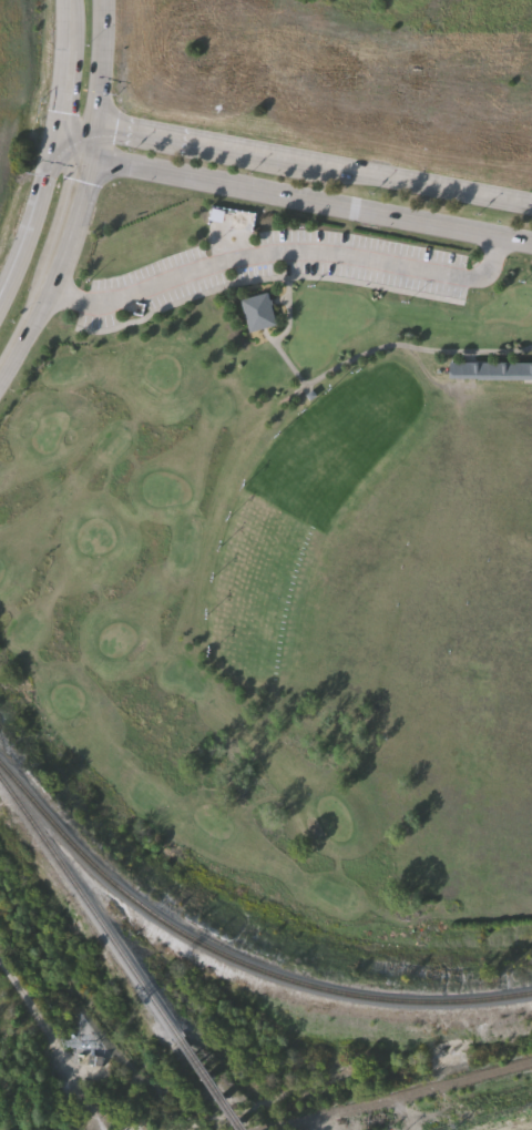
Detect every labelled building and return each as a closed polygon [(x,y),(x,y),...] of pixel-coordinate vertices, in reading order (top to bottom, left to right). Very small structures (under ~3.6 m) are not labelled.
[(248,333),(239,301),(266,294),(275,326),(265,328),(248,333)] [(469,358),(531,358),(531,374),(451,374),(451,358),(469,358)] [(96,1053),(95,1062),(103,1063),(104,1055),(96,1053)]
